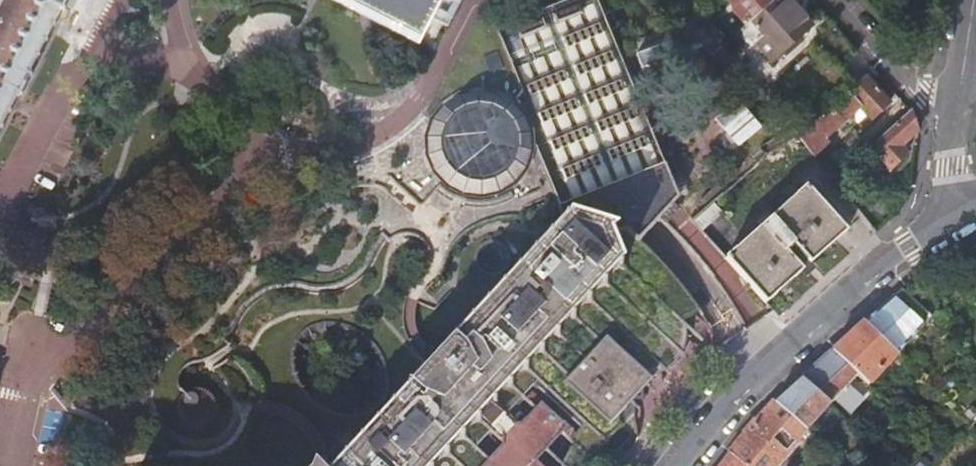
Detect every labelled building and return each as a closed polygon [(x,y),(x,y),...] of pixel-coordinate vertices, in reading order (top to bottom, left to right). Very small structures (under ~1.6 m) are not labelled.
[(67,0),(1,0),(0,2),(0,130),(67,0)] [(697,313),(639,234),(676,202),(592,0),(564,0),(476,40),(437,123),(428,152),(435,184),(455,199),(479,208),(508,207),(529,191),(546,171),(572,203),(497,278),(426,358),(330,465),(587,465),(636,412),(637,403),(646,402),(646,379),(665,375),(681,353),(683,323),(697,313)] [(420,28),(435,0),(363,0),(420,28)] [(729,3),(733,7),(730,8),(744,23),(770,0),(729,0),(729,3)] [(787,0),(783,0),(755,25),(765,36),(757,43),(771,60),(810,25),(787,0)] [(723,37),(688,7),(675,20),(713,55),(722,46),(720,40),(723,37)] [(853,84),(814,43),(767,90),(804,129),(853,84)] [(730,55),(722,46),(713,55),(723,62),(730,55)] [(864,74),(853,84),(804,129),(799,135),(814,153),(826,142),(823,137),(859,105),(870,118),(888,101),(864,74)] [(718,114),(739,145),(761,130),(741,99),(718,114)] [(916,130),(909,108),(871,144),(890,167),(906,153),(899,145),(916,130)] [(814,153),(799,135),(760,158),(692,217),(766,301),(847,228),(807,185),(824,169),(814,153)] [(932,317),(902,289),(865,321),(898,354),(932,317)] [(898,354),(865,321),(834,349),(859,372),(870,382),(898,354)] [(859,372),(834,349),(803,378),(831,402),(859,372)] [(831,402),(803,378),(775,402),(807,429),(831,402)] [(775,402),(756,419),(730,453),(744,465),(779,465),(800,442),(797,440),(807,429),(775,402)] [(730,453),(720,465),(744,465),(730,453)]
